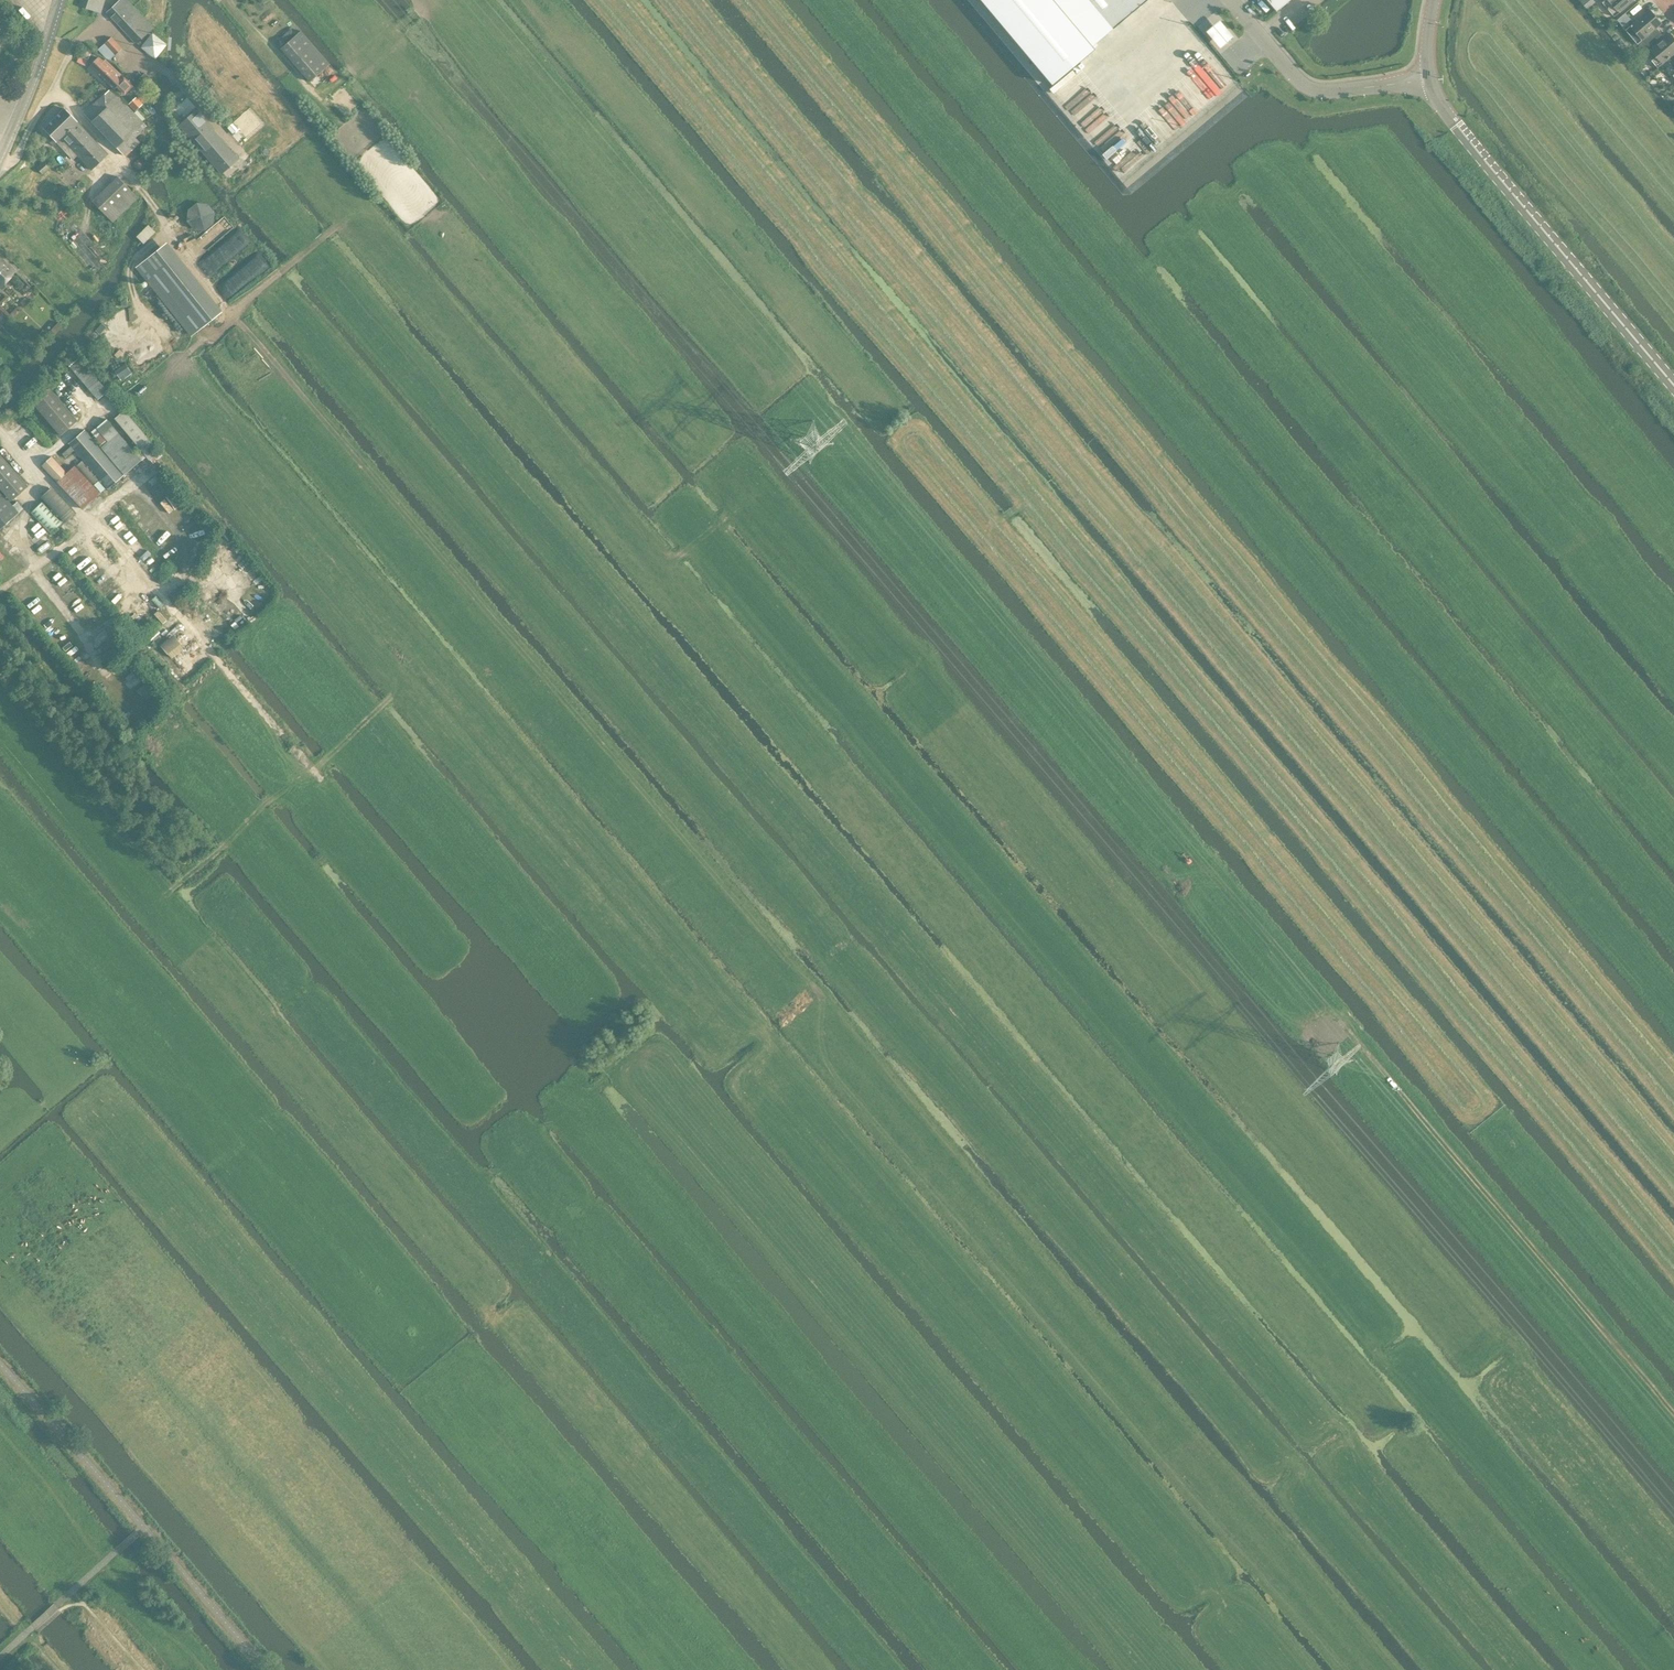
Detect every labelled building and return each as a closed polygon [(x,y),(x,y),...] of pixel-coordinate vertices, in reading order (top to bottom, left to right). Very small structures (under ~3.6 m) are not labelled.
[(79,6),(100,12),(104,0),(81,0),(79,6)] [(127,0),(119,0),(107,12),(136,43),(153,28),(127,0)] [(1050,85),(1092,49),(1051,0),(979,0),(1050,85)] [(1109,31),(1146,0),(1083,0),(1109,31)] [(1289,0),(1266,0),(1276,11),(1289,0)] [(1603,2),(1609,10),(1615,17),(1634,0),(1605,0),(1603,2)] [(1649,10),(1625,29),(1631,37),(1641,49),(1646,44),(1658,34),(1661,32),(1656,27),(1661,24),(1649,10)] [(1233,36),(1219,19),(1206,30),(1220,47),(1233,36)] [(310,82),(330,64),(300,31),(281,48),(310,82)] [(1646,44),(1656,56),(1651,60),(1658,68),(1667,59),(1673,54),(1673,39),(1669,33),(1664,37),(1661,32),(1658,34),(1646,44)] [(122,49),(111,37),(100,48),(109,58),(114,54),(115,55),(122,49)] [(91,53),(82,49),(79,56),(88,60),(91,53)] [(90,66),(102,77),(110,69),(98,57),(90,66)] [(110,69),(102,77),(114,89),(116,85),(125,93),(132,85),(124,77),(121,80),(110,69)] [(108,90),(84,113),(124,155),(139,141),(135,137),(146,126),(118,96),(108,90)] [(129,103),(135,111),(142,105),(135,97),(129,103)] [(92,169),(107,154),(77,122),(77,121),(65,108),(43,129),(54,139),(50,143),(53,145),(57,142),(73,159),(78,155),(92,169)] [(196,110),(180,124),(223,174),(239,160),(196,110)] [(92,201),(111,222),(137,198),(117,177),(92,201)] [(187,220),(193,229),(205,230),(213,224),(215,212),(208,204),(197,202),(188,209),(187,220)] [(160,247),(136,267),(191,336),(216,316),(160,247)] [(0,258),(0,287),(1,287),(15,272),(0,258)] [(107,391),(79,358),(70,366),(98,399),(107,391)] [(78,421),(49,388),(32,402),(61,435),(78,421)] [(107,419),(92,432),(102,445),(100,448),(124,474),(141,459),(146,455),(156,447),(124,410),(115,418),(140,447),(135,451),(107,419)] [(12,413),(0,424),(10,434),(22,423),(12,413)] [(108,488),(122,476),(123,475),(84,429),(68,443),(71,446),(62,453),(65,457),(74,450),(108,488)] [(0,454),(0,487),(12,501),(28,486),(0,454)] [(51,457),(42,465),(76,502),(83,496),(90,503),(100,493),(74,466),(67,473),(51,457)] [(160,473),(149,481),(152,486),(163,477),(160,473)] [(66,522),(75,513),(51,488),(42,496),(66,522)] [(23,509),(17,502),(13,506),(0,491),(0,529),(23,509)] [(30,513),(50,534),(63,522),(43,501),(30,513)] [(125,649),(119,641),(105,652),(111,660),(125,649)]
